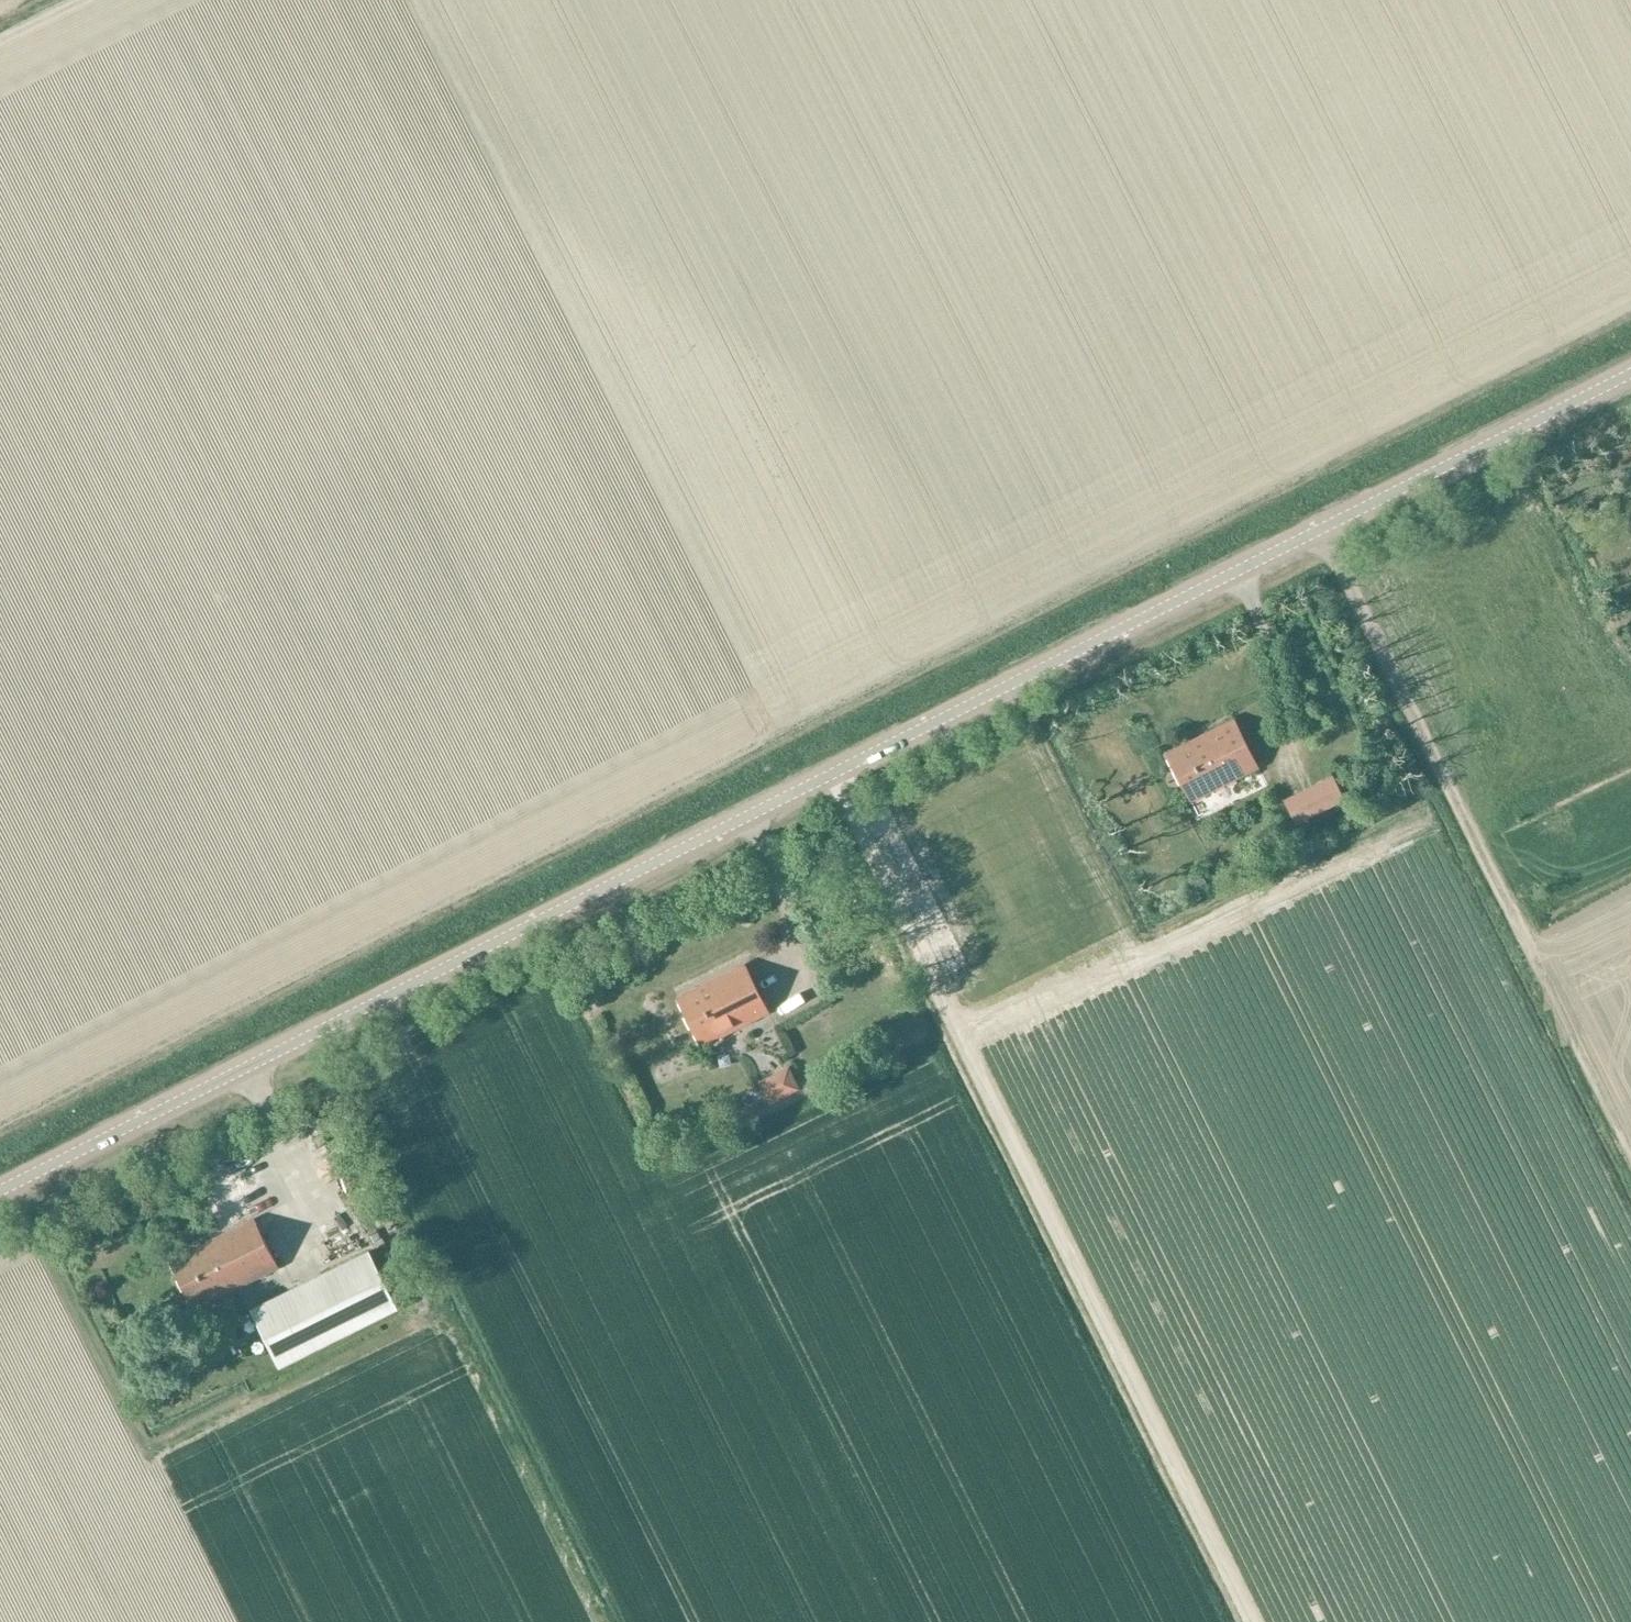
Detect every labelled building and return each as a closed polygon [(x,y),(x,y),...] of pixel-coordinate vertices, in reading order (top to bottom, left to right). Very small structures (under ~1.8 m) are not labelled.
[(1166,751),(1193,803),(1258,769),(1233,720),(1166,751)] [(1332,775),(1315,784),(1328,808),(1344,800),(1332,775)] [(1202,874),(1191,880),(1196,889),(1207,884),(1202,874)] [(677,999),(702,1047),(767,1014),(743,966),(677,999)] [(755,1100),(787,1086),(776,1061),(744,1075),(755,1100)] [(244,1171),(228,1179),(234,1191),(250,1184),(244,1171)] [(172,1262),(195,1310),(277,1268),(252,1220),(172,1262)] [(316,1256),(341,1245),(334,1229),(309,1240),(316,1256)] [(361,1250),(250,1307),(280,1364),(391,1307),(361,1250)]
